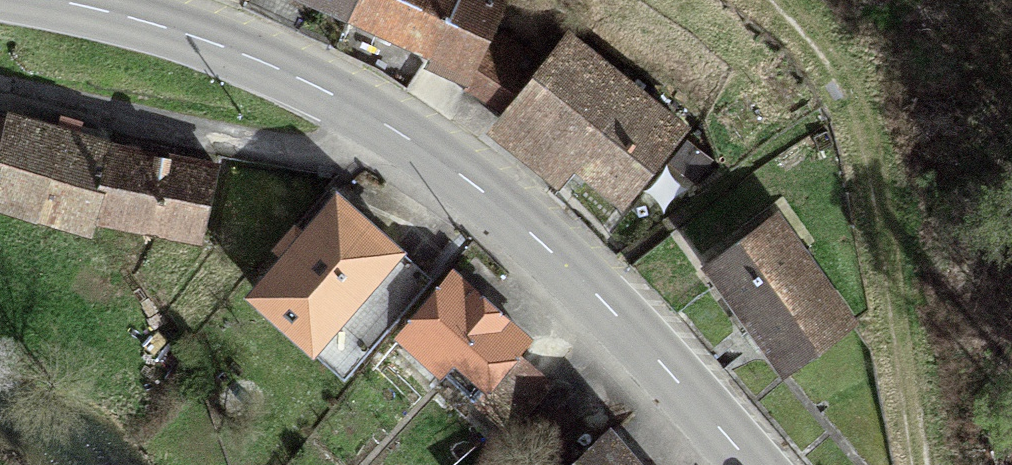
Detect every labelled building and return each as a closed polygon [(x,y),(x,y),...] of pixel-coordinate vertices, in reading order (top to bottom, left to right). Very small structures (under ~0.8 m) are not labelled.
[(348,8),(496,92),(507,69),(476,51),(501,0),(351,0),(348,8)] [(677,126),(570,39),(500,125),(566,178),(578,164),(620,197),(677,126)] [(0,155),(0,195),(87,220),(90,208),(188,236),(208,168),(12,112),(0,155)] [(333,193),(253,284),(314,338),(394,246),(333,193)] [(782,212),(709,261),(780,366),(853,317),(782,212)] [(458,262),(400,330),(514,427),(550,386),(509,351),(532,324),(458,262)] [(612,425),(565,464),(646,464),(612,425)]
